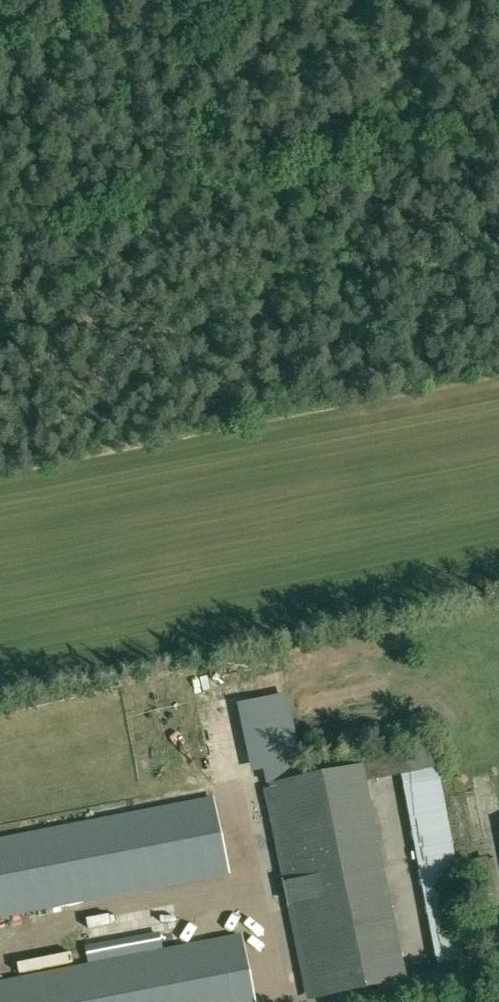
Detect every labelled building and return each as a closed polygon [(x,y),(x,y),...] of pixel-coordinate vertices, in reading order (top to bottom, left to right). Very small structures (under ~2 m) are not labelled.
[(362,764),(263,784),(308,1000),(407,980),(366,783),(362,764)] [(227,872),(213,799),(0,840),(0,916),(227,872)] [(87,947),(90,963),(164,948),(161,933),(87,947)] [(180,948),(0,983),(0,1001),(254,1001),(240,936),(180,948)]
